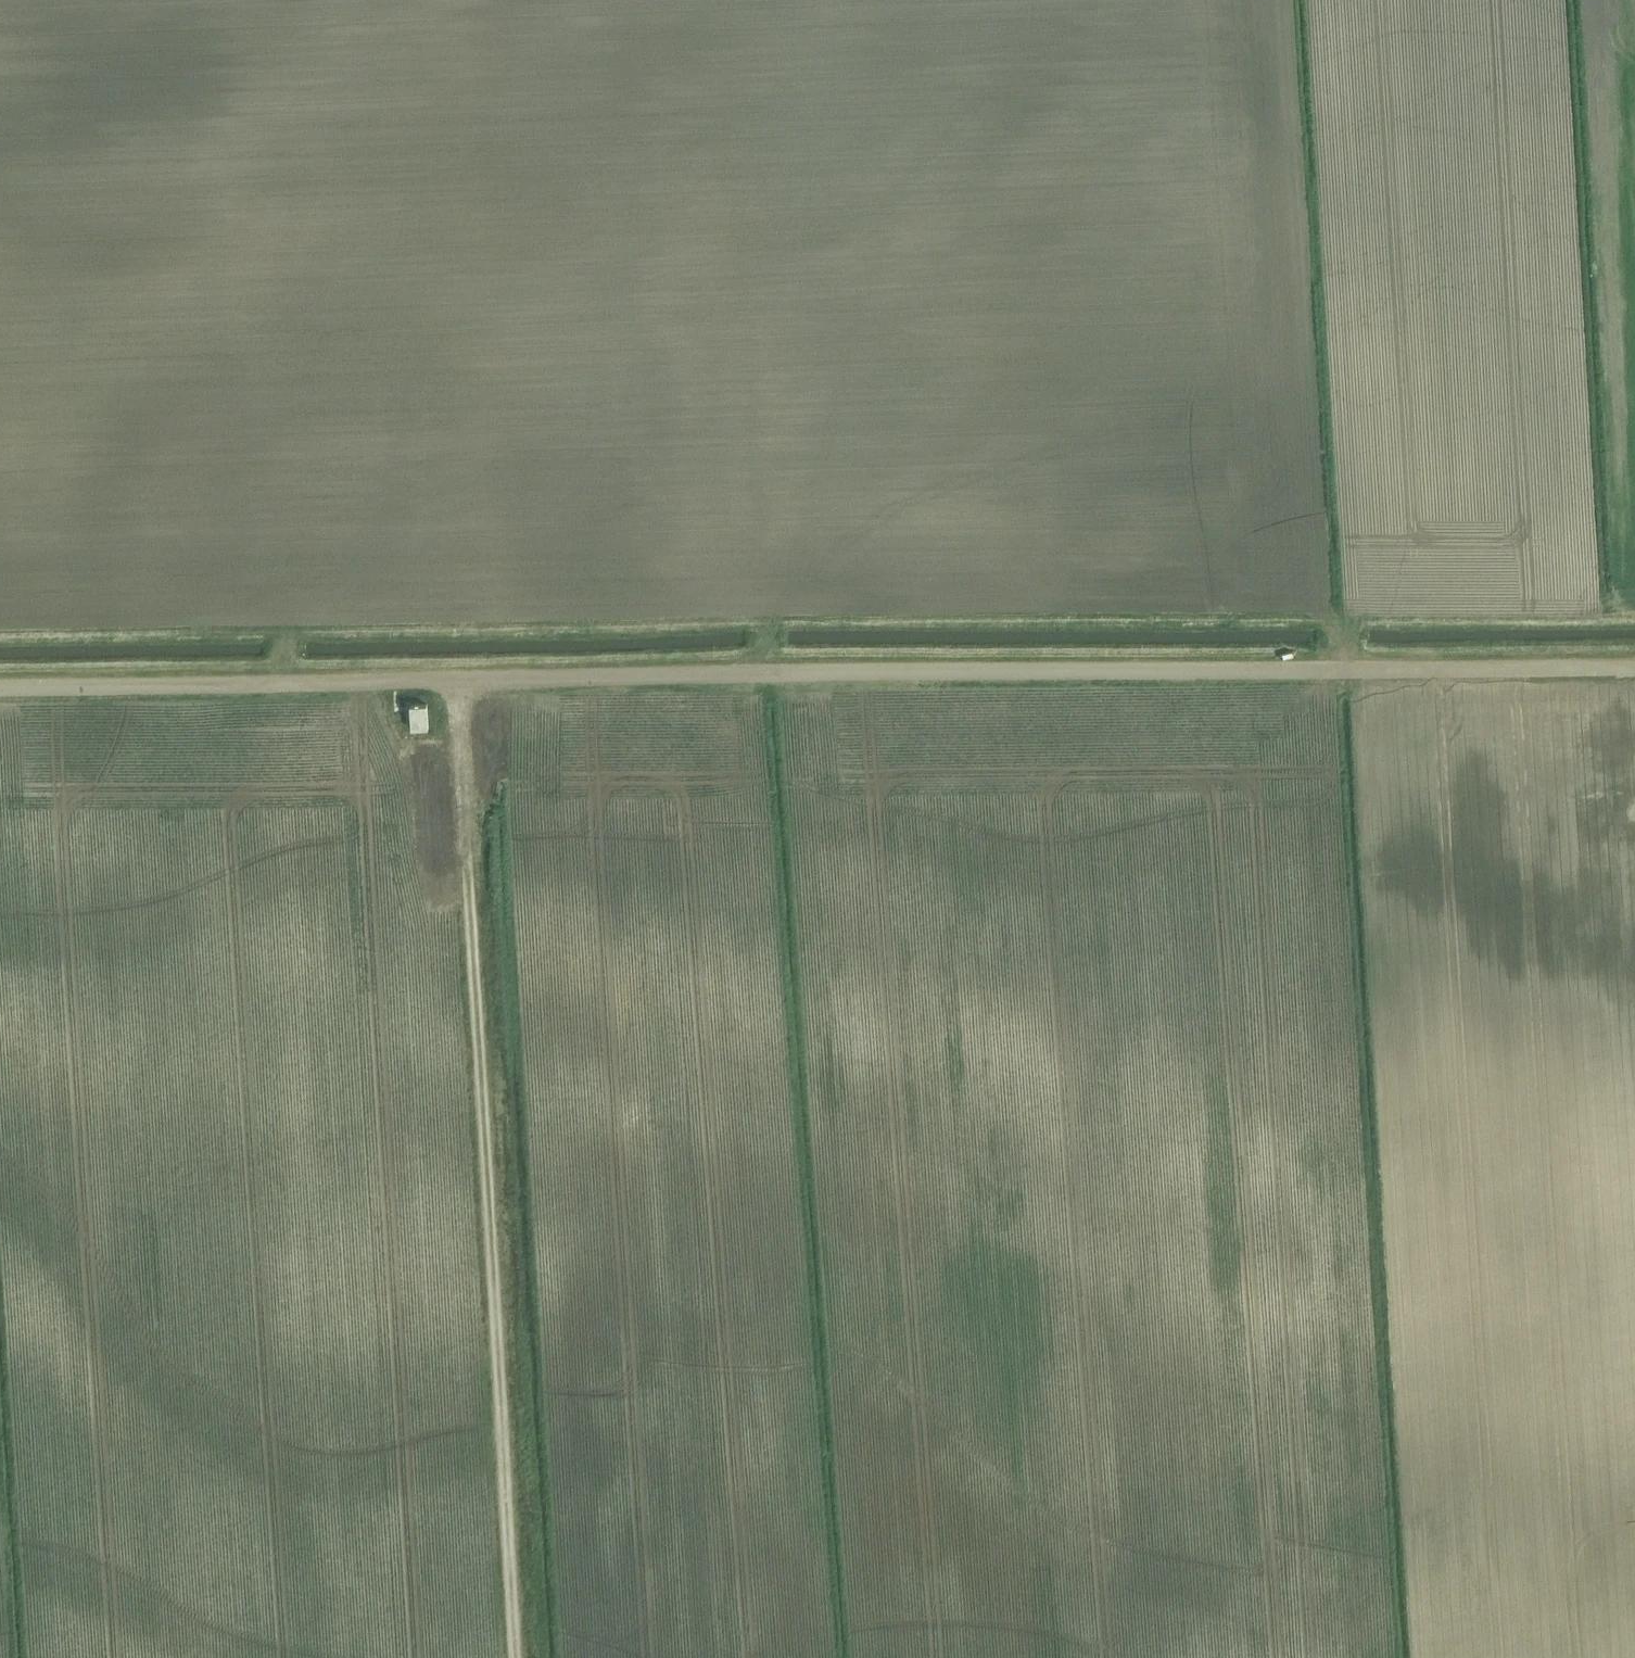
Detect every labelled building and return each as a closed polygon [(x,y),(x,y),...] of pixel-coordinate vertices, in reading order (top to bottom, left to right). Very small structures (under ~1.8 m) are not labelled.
[(429,706),(414,706),(415,726),(430,725),(429,706)]
